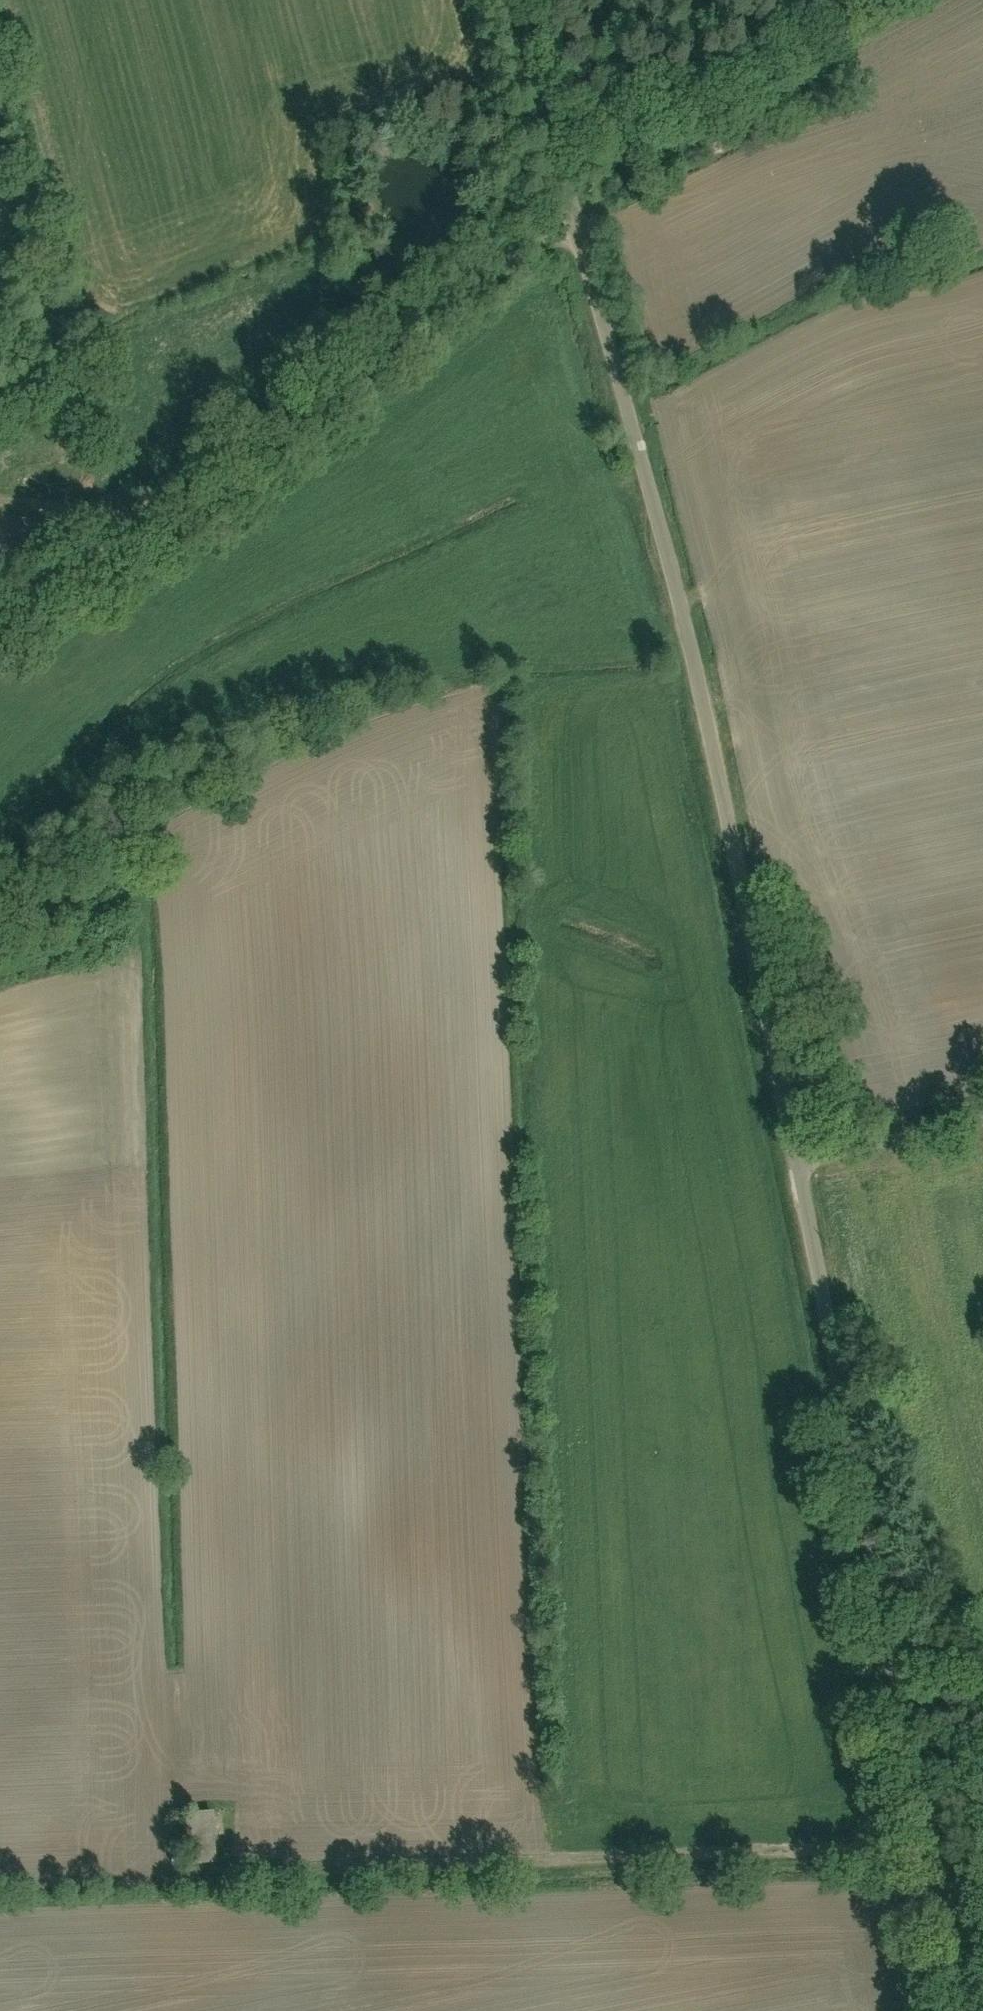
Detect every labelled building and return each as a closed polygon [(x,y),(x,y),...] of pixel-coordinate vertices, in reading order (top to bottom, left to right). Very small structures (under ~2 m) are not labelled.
[(220,1865),(219,1813),(187,1813),(188,1866),(220,1865)]
